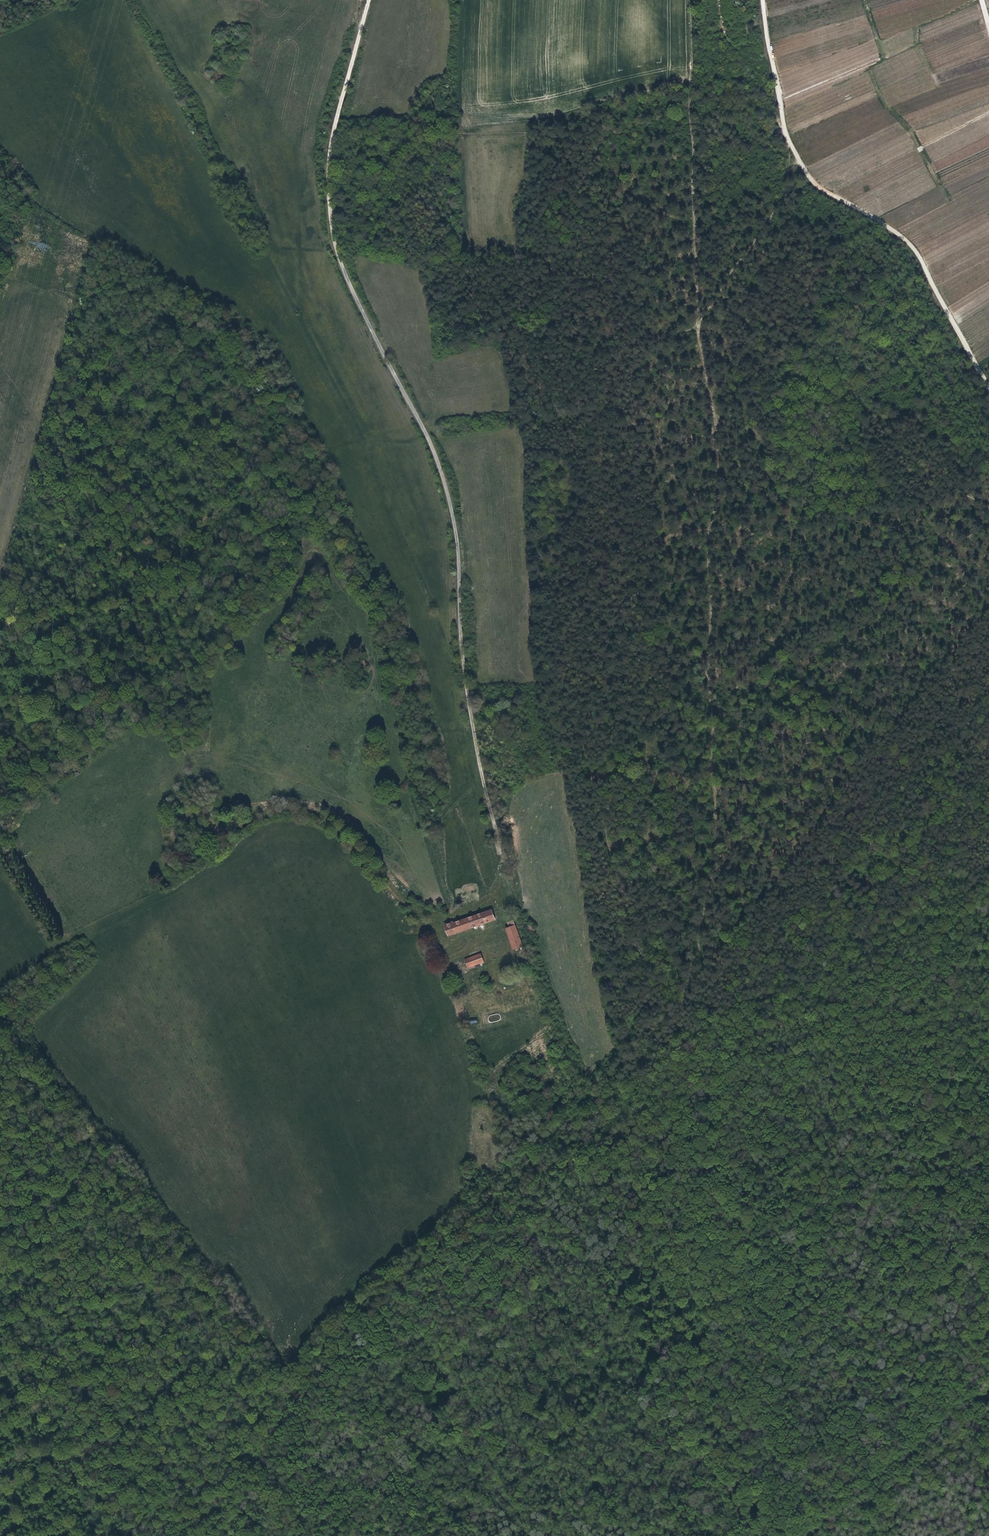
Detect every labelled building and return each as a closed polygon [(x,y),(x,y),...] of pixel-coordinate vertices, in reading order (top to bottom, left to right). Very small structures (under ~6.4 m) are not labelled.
[(471,918),(474,927),(495,920),(492,910),(471,918)] [(474,927),(471,918),(453,924),(453,922),(445,925),(449,936),(474,927)] [(514,951),(523,947),(514,921),(508,923),(509,928),(506,929),(514,951)] [(452,974),(484,963),(481,955),(450,965),(452,974)]
